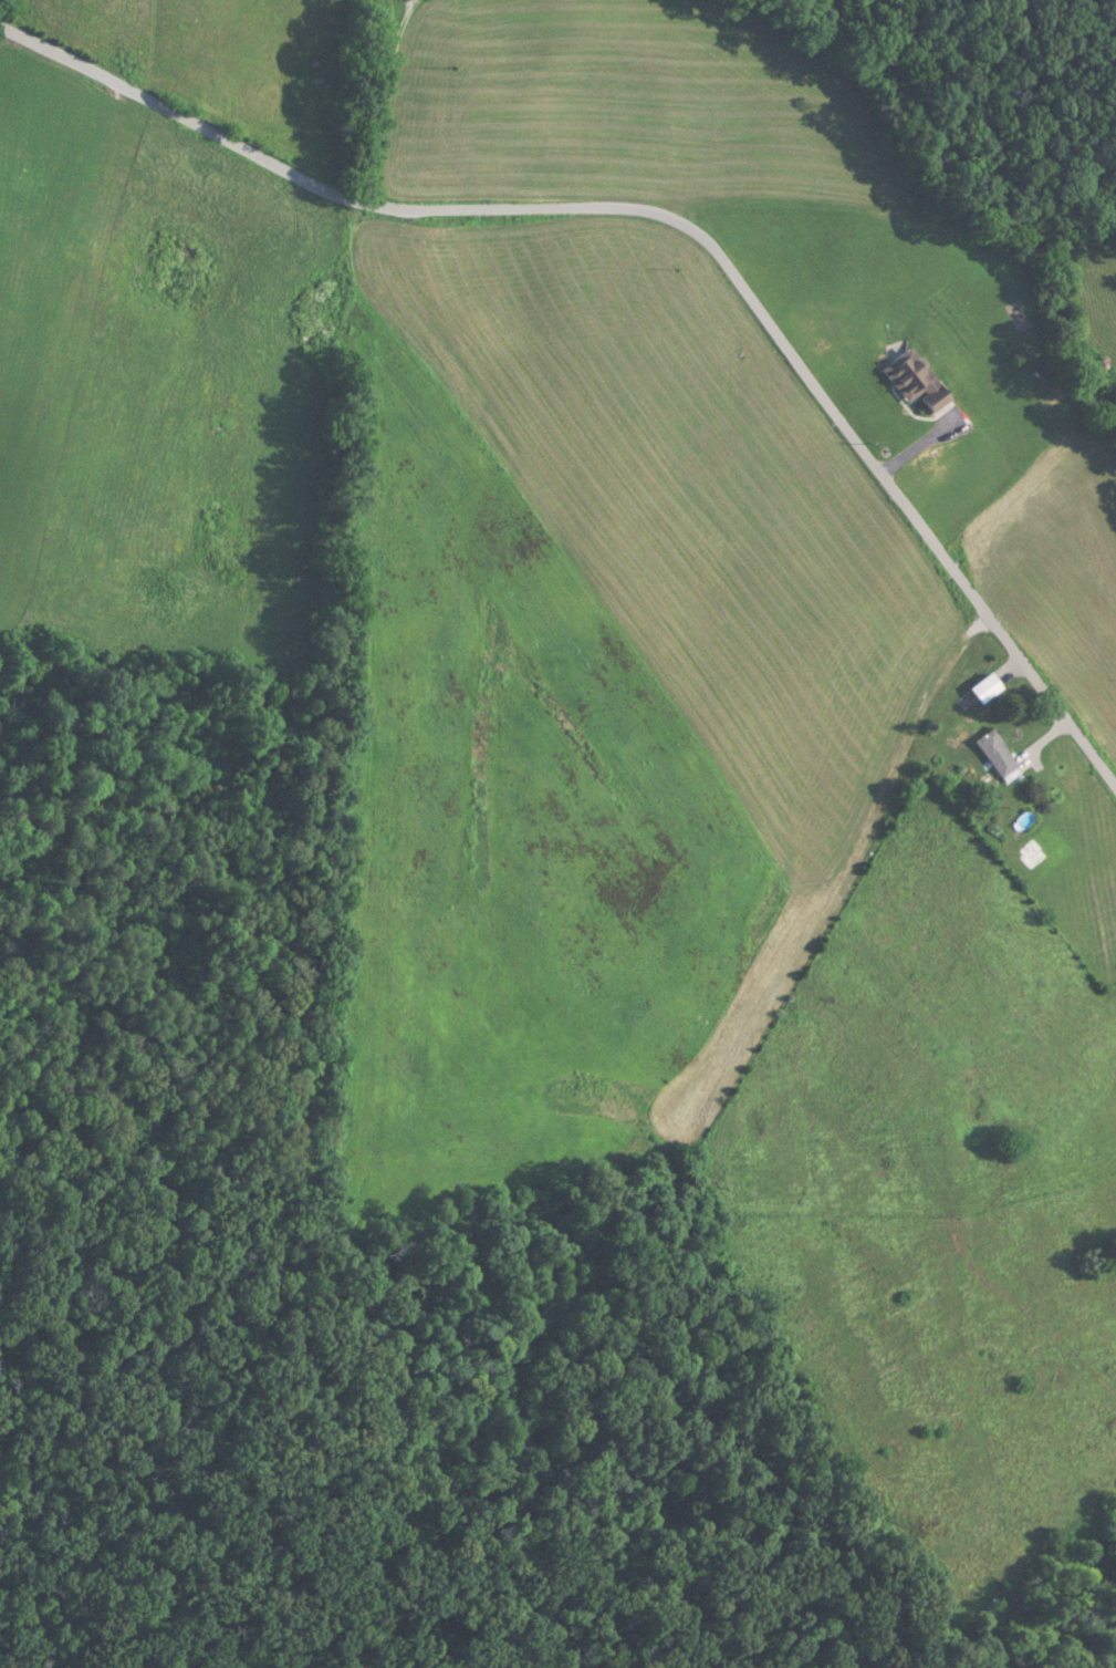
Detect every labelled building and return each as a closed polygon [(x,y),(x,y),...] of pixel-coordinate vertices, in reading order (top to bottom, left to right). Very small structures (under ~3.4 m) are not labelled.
[(899,401),(907,395),(923,414),(940,400),(910,362),(884,383),(899,401)] [(996,687),(984,671),(961,688),(974,704),(996,687)] [(1016,773),(985,727),(968,739),(999,785),(1016,773)]
